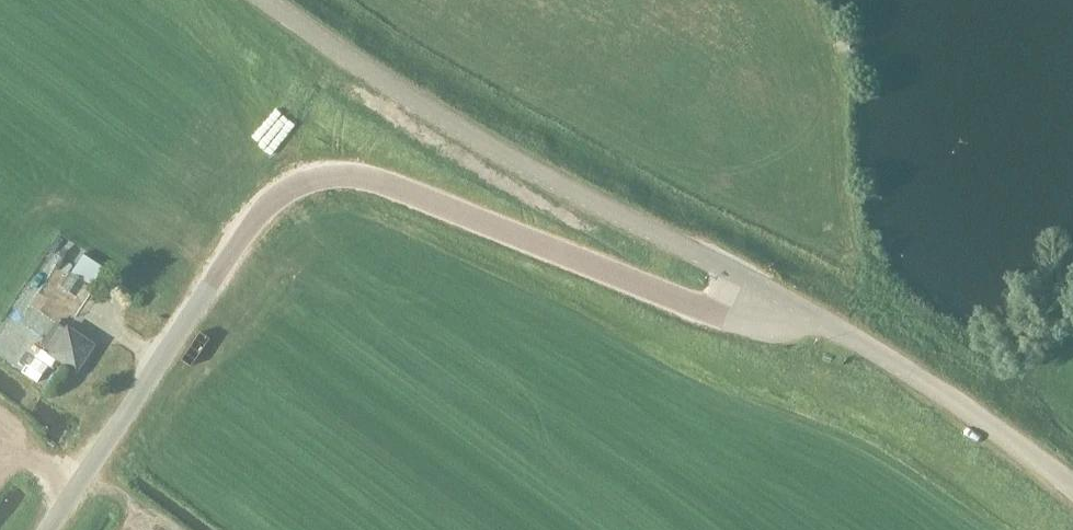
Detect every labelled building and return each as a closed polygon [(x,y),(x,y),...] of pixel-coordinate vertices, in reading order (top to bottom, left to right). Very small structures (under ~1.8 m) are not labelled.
[(69,273),(90,286),(102,267),(81,253),(69,273)] [(66,331),(49,356),(74,372),(90,347),(66,331)]
